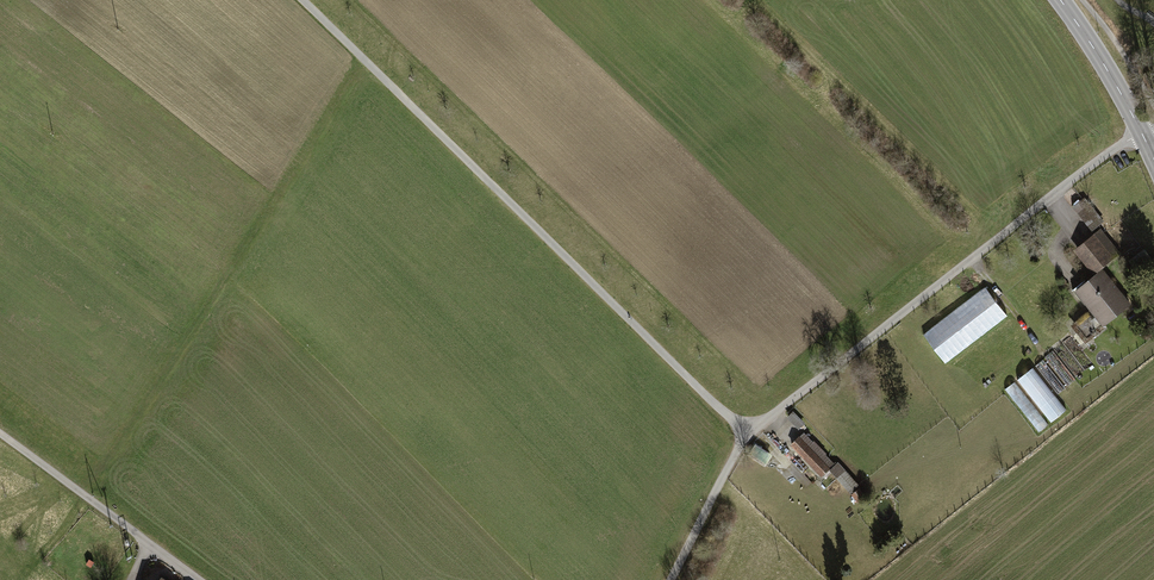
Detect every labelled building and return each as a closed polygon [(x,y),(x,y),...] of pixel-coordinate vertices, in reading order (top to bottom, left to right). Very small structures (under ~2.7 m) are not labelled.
[(1073,206),(1092,229),(1102,222),(1083,198),(1073,206)] [(1077,250),(1094,271),(1118,252),(1102,232),(1101,231),(1077,250)] [(1042,253),(1027,235),(1023,239),(1038,257),(1042,253)] [(1140,265),(1132,257),(1128,261),(1136,269),(1140,265)] [(1131,274),(1125,264),(1120,267),(1126,277),(1131,274)] [(1151,264),(1143,270),(1152,283),(1153,282),(1153,269),(1151,264)] [(1130,304),(1102,269),(1086,282),(1085,280),(1072,290),(1084,304),(1089,301),(1095,308),(1074,325),(1086,340),(1105,325),(1104,324),(1130,304)] [(985,287),(923,334),(945,362),(1007,315),(985,287)] [(1076,380),(1052,351),(1045,357),(1068,386),(1076,380)] [(1065,388),(1042,360),(1035,366),(1058,394),(1065,388)] [(1050,421),(1066,409),(1033,367),(1017,379),(1050,421)] [(1048,424),(1014,382),(1005,389),(1039,432),(1048,424)] [(803,424),(792,413),(788,417),(799,427),(803,424)] [(804,433),(798,438),(828,468),(830,470),(835,465),(804,433)] [(798,438),(792,444),(821,475),(828,468),(798,438)] [(794,459),(783,468),(792,479),(803,471),(794,459)] [(830,470),(850,491),(857,484),(837,463),(835,465),(830,470)] [(864,496),(859,490),(853,495),(857,501),(864,496)]
